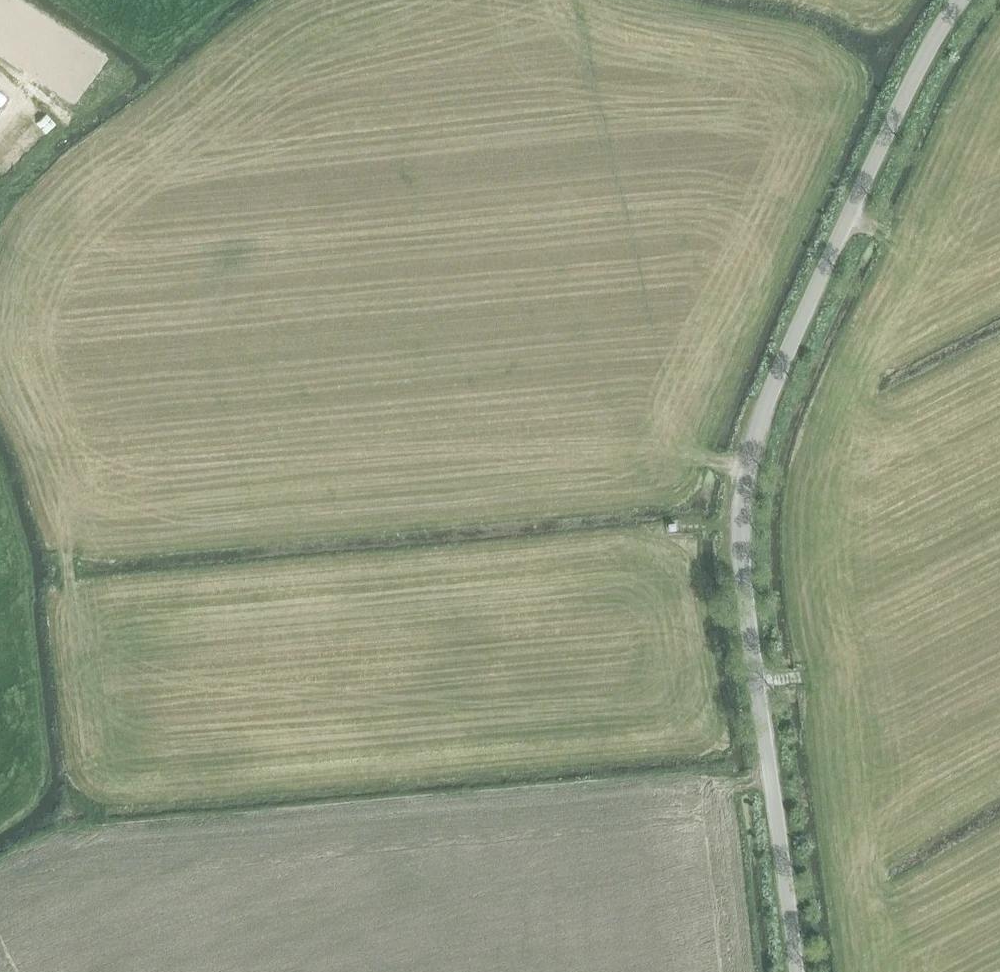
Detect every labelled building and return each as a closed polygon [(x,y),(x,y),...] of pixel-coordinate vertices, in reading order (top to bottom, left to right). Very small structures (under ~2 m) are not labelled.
[(7,96),(1,104),(9,110),(7,112),(18,120),(34,98),(8,78),(0,89),(0,91),(7,96)]
